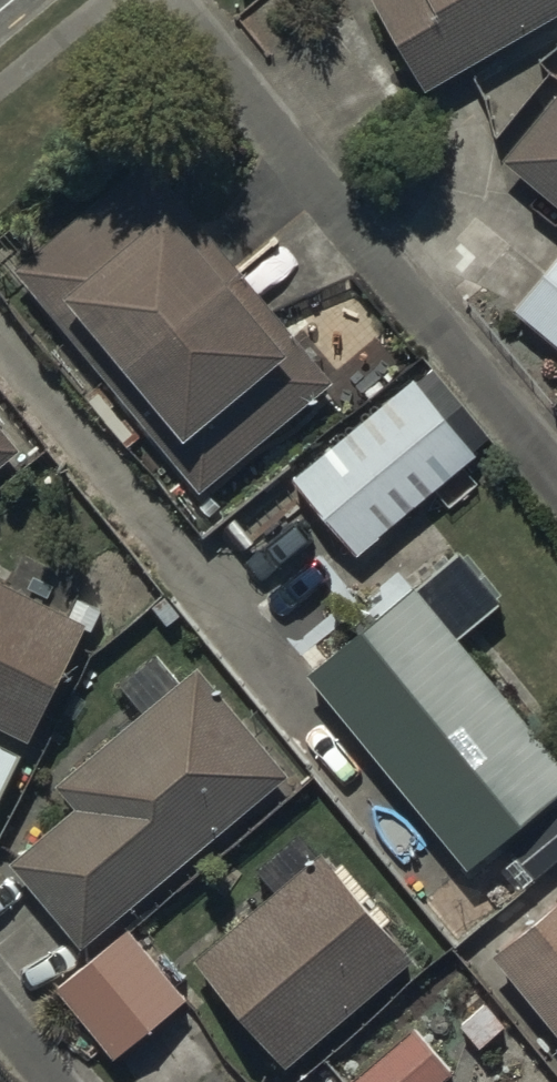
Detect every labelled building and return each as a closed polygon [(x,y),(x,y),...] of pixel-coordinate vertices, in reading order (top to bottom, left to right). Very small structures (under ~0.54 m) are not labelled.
[(431,92),(556,22),(556,0),(380,0),(431,92)] [(508,167),(556,208),(556,110),(508,167)] [(149,161),(14,271),(59,327),(79,311),(156,405),(138,420),(202,498),(336,390),(149,161)] [(511,312),(556,352),(556,259),(511,312)] [(419,371),(294,473),(362,556),(487,454),(419,371)] [(27,469),(0,436),(0,490),(27,469)] [(0,577),(0,729),(34,744),(85,633),(97,639),(109,612),(77,598),(72,610),(0,577)] [(315,676),(477,876),(556,812),(556,747),(427,586),(315,676)] [(9,869),(83,956),(294,777),(200,667),(177,687),(153,659),(118,689),(142,717),(57,789),(76,812),(9,869)] [(0,745),(0,802),(22,755),(0,745)] [(271,897),(192,963),(282,1072),(413,965),(366,907),(373,901),(342,864),(331,874),(302,839),(255,878),(271,897)] [(500,961),(556,1031),(556,914),(500,961)] [(134,928),(62,988),(122,1061),(195,1001),(134,928)] [(348,1081),(453,1081),(459,1078),(417,1026),(348,1081)]
